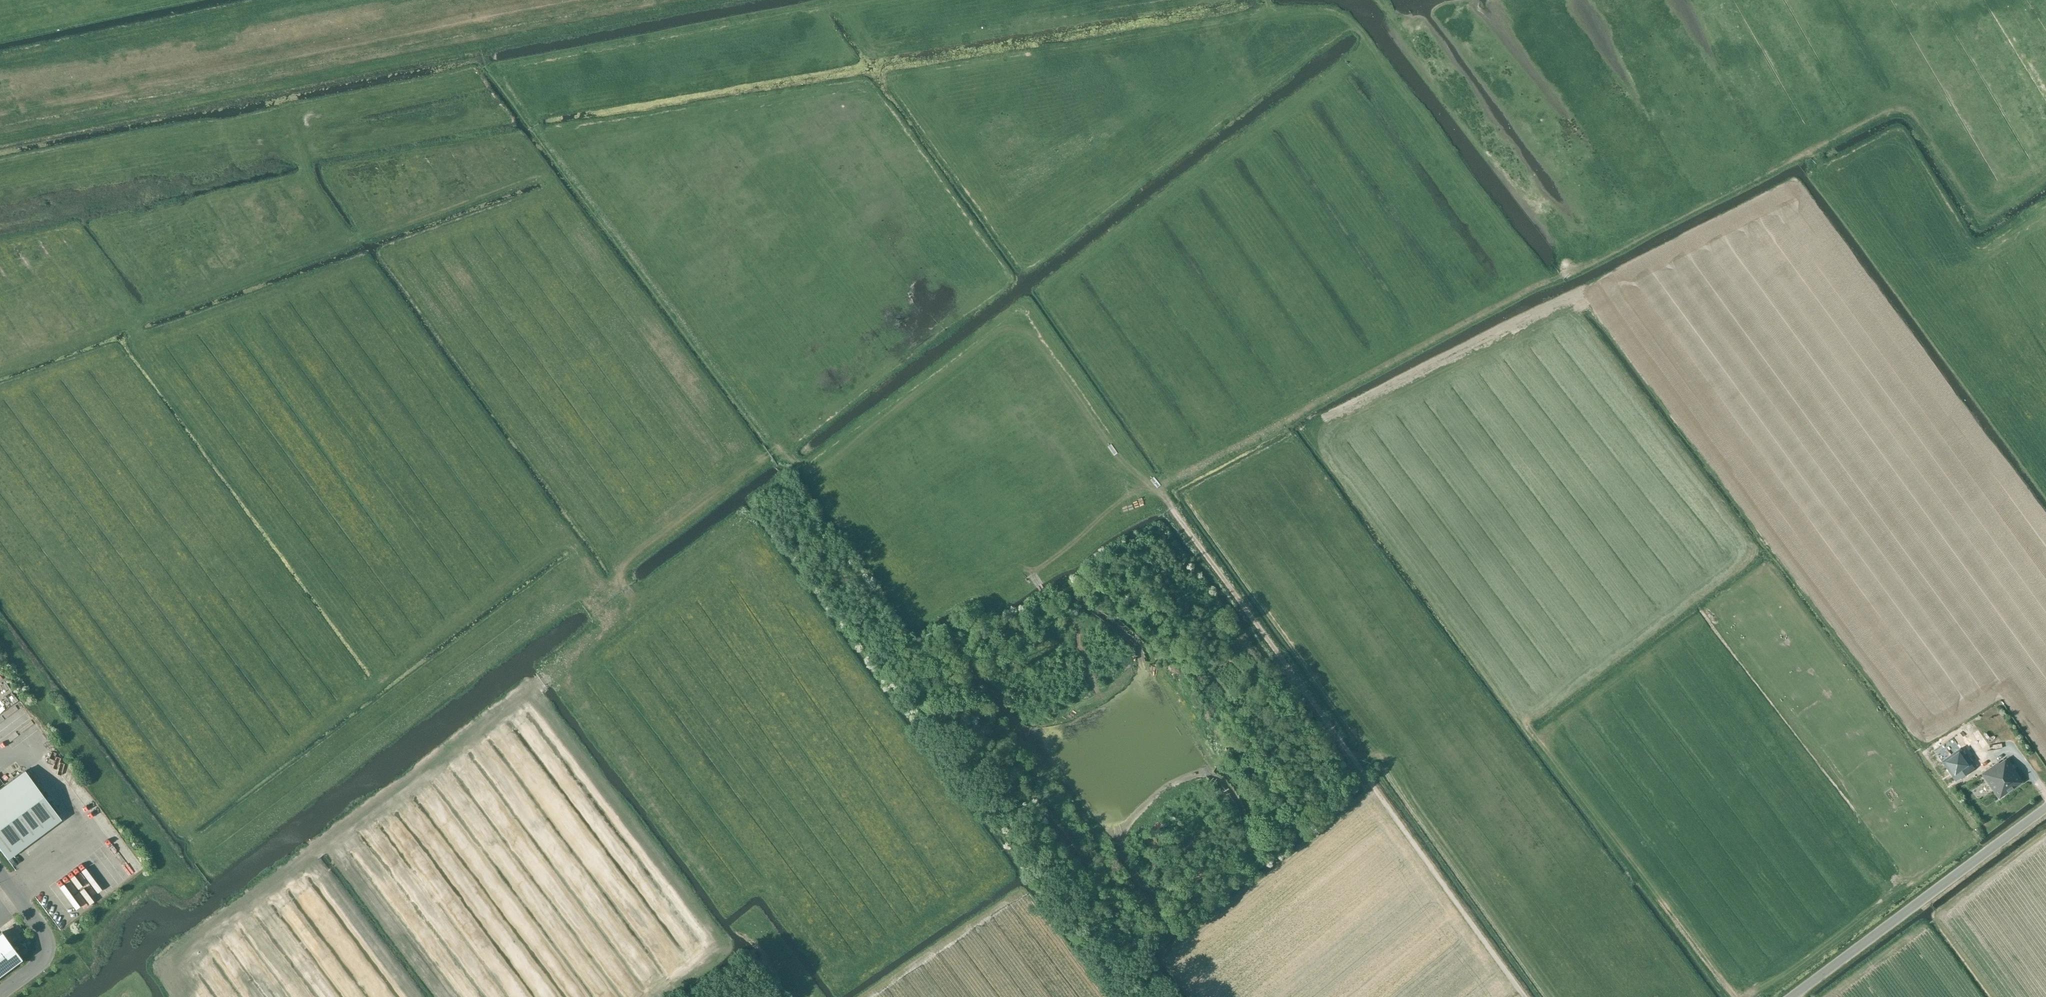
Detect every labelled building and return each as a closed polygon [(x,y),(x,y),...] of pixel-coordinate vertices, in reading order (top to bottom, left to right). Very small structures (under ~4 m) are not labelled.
[(1979,730),(1973,734),(1983,749),(1989,745),(1979,730)] [(1961,748),(1943,761),(1957,781),(1975,768),(1961,748)] [(1999,762),(1982,774),(1999,798),(2023,782),(2006,759),(2000,763),(1999,762)] [(0,789),(0,848),(8,859),(61,819),(25,770),(0,789)] [(9,967),(18,961),(22,958),(2,932),(0,933),(0,974),(9,967)]
